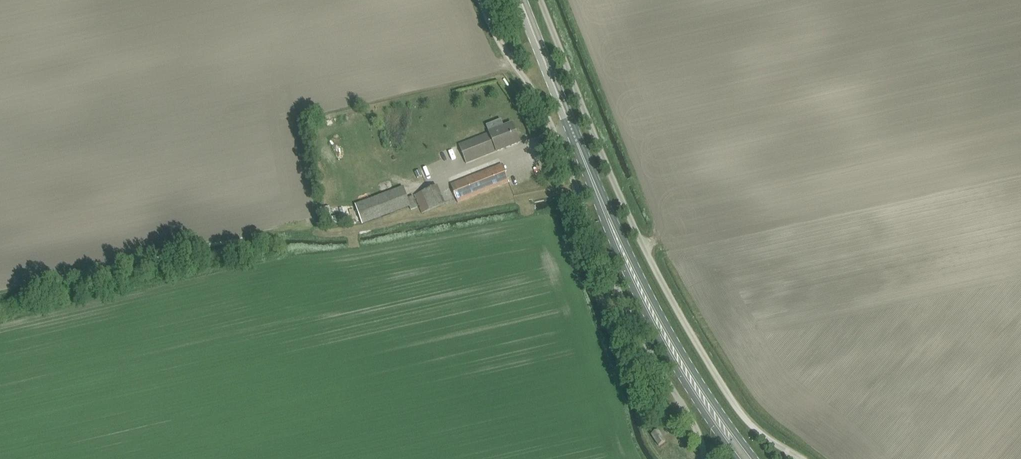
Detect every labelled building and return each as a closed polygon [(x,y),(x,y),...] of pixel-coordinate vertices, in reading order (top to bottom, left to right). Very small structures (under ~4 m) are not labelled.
[(477,94),(483,101),(491,95),(485,88),(477,94)] [(512,124),(503,127),(460,144),(466,163),(520,142),(512,124)] [(502,164),(451,184),(458,202),(509,182),(502,164)] [(429,180),(446,172),(444,167),(426,174),(429,180)] [(415,195),(418,204),(422,213),(445,203),(438,185),(415,195)] [(355,205),(362,224),(410,206),(411,210),(418,207),(413,196),(407,198),(403,187),(355,205)] [(652,435),(659,446),(666,441),(658,430),(652,435)]
